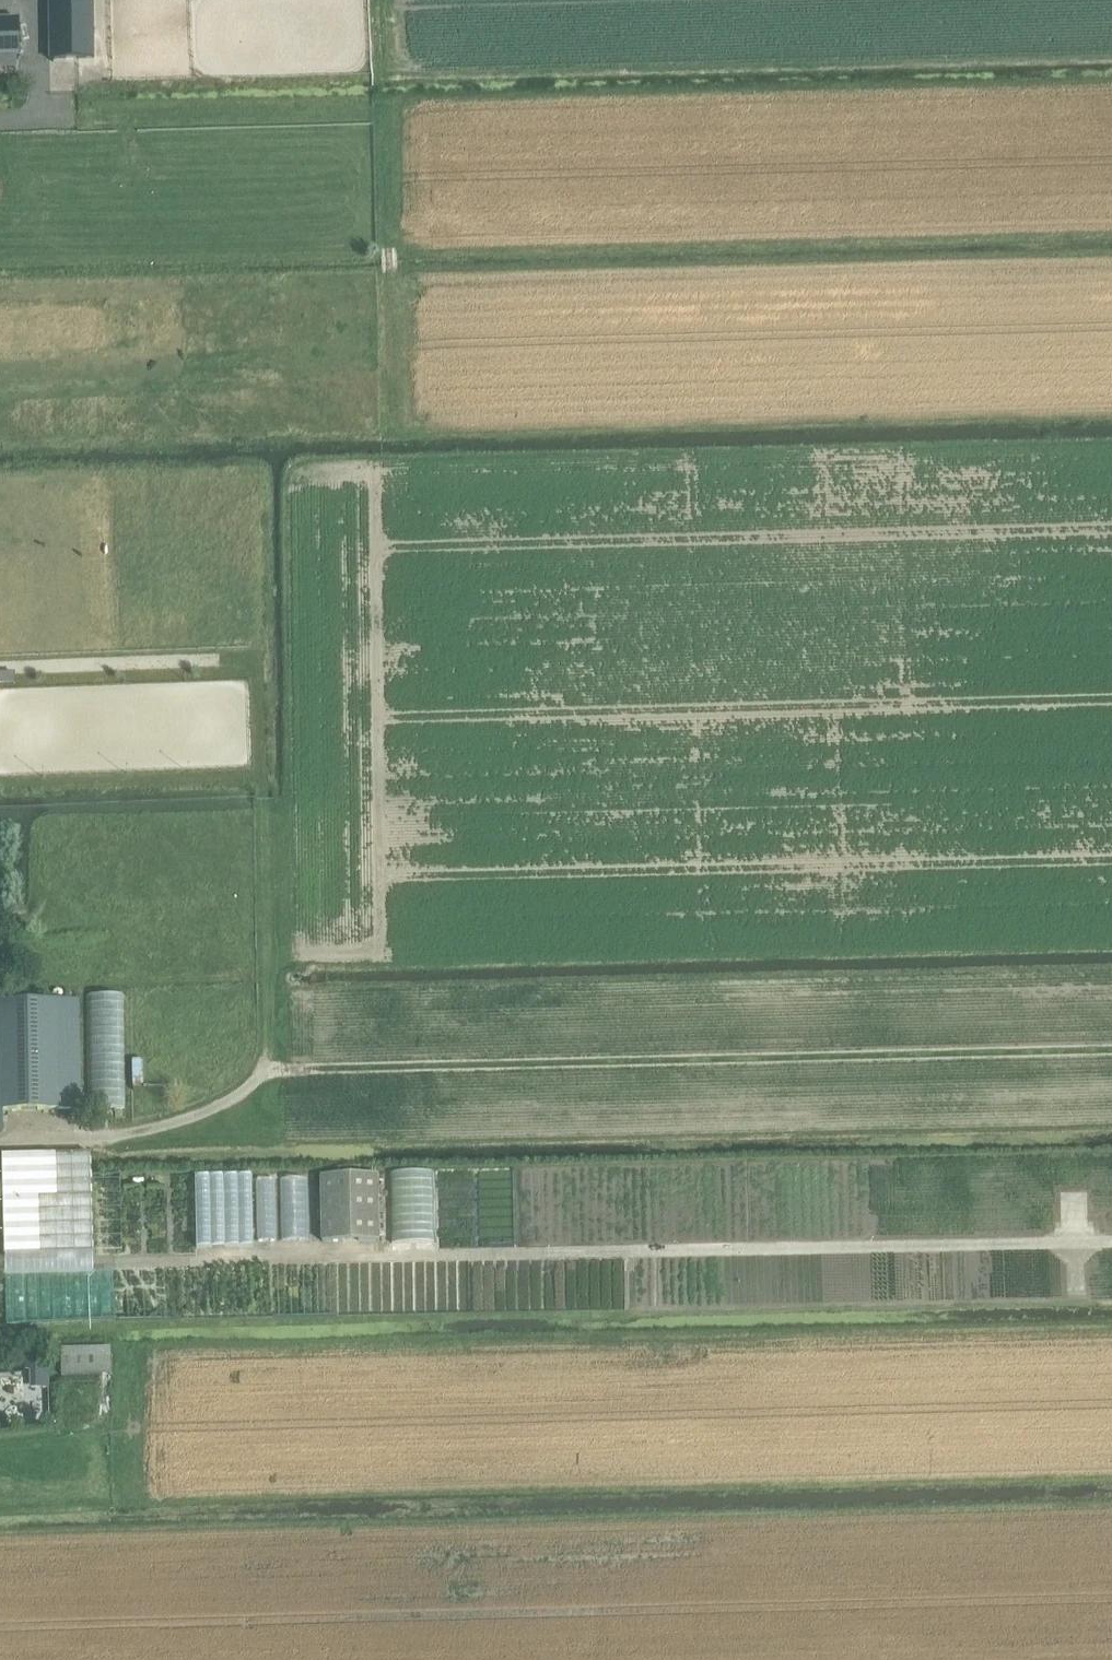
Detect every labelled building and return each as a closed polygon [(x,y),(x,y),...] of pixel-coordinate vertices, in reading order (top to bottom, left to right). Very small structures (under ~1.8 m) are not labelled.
[(94,58),(93,0),(50,0),(50,59),(94,58)] [(0,19),(0,57),(21,57),(20,18),(0,19)] [(1,1110),(58,1109),(82,1109),(79,1000),(56,1000),(0,1001),(0,1040),(1,1110)] [(4,1253),(93,1251),(91,1154),(2,1156),(4,1253)] [(322,1241),(379,1240),(378,1175),(321,1176),(322,1241)] [(45,1360),(45,1347),(28,1347),(28,1367),(32,1367),(32,1384),(50,1384),(50,1360),(45,1360)] [(62,1374),(110,1374),(110,1347),(61,1348),(62,1374)]
